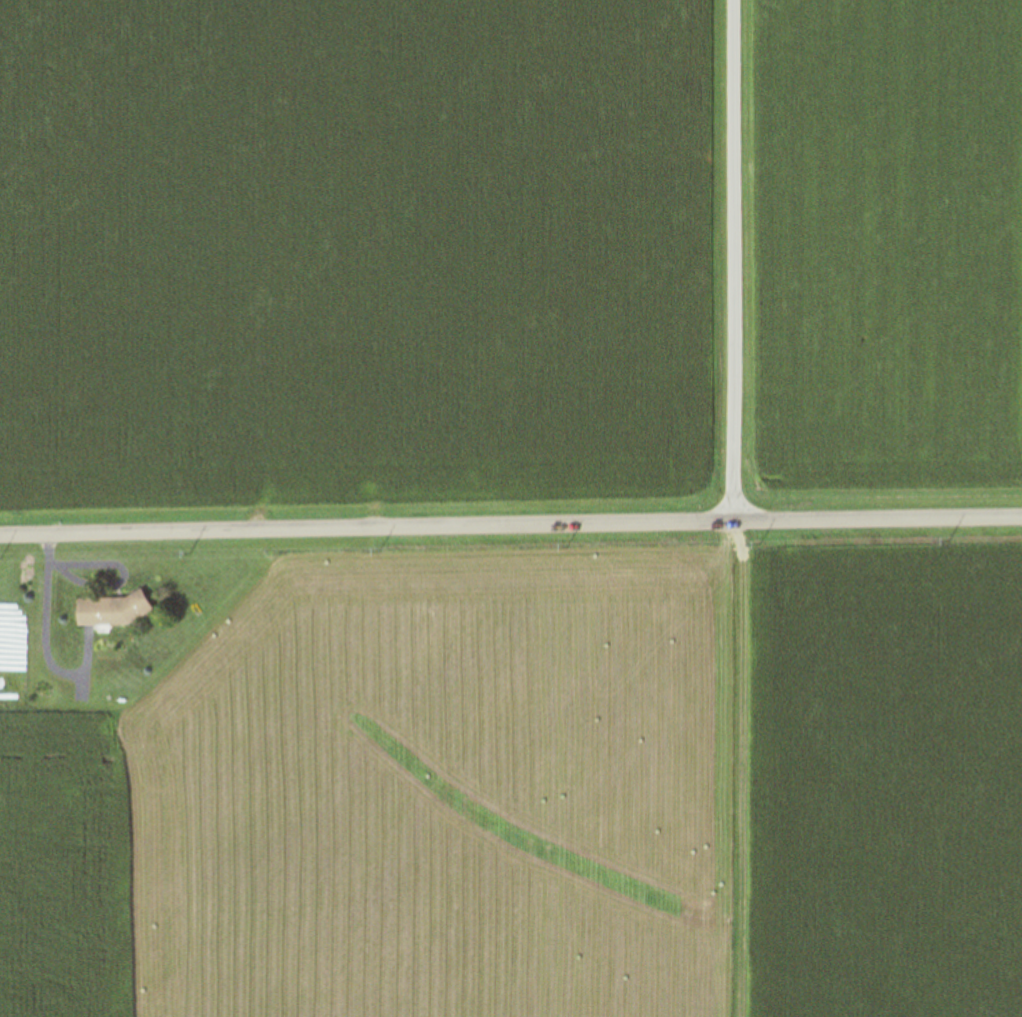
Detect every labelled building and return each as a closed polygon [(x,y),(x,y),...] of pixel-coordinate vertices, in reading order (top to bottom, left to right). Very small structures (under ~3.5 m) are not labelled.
[(146,623),(146,597),(75,598),(76,624),(146,623)]
